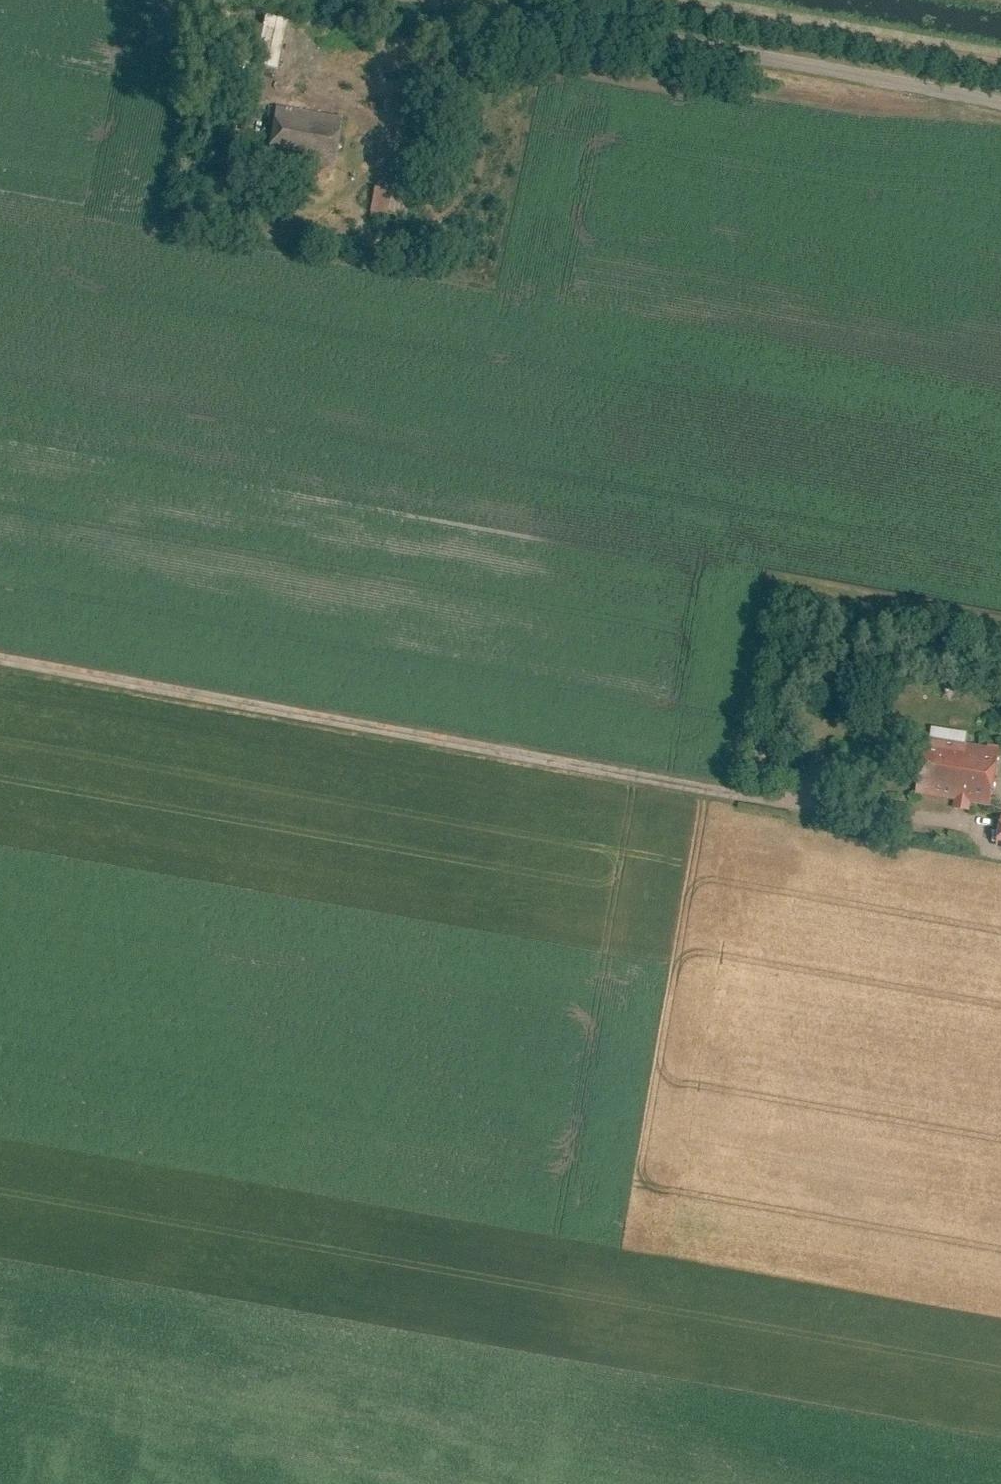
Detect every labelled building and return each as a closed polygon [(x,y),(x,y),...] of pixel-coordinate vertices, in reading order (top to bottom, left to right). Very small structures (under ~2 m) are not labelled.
[(333,168),(342,117),(290,108),(290,109),(276,106),(267,156),(333,168)] [(371,188),(367,211),(403,218),(407,194),(371,188)] [(988,804),(997,748),(954,741),(955,731),(932,727),(930,737),(927,737),(918,792),(988,804)]
